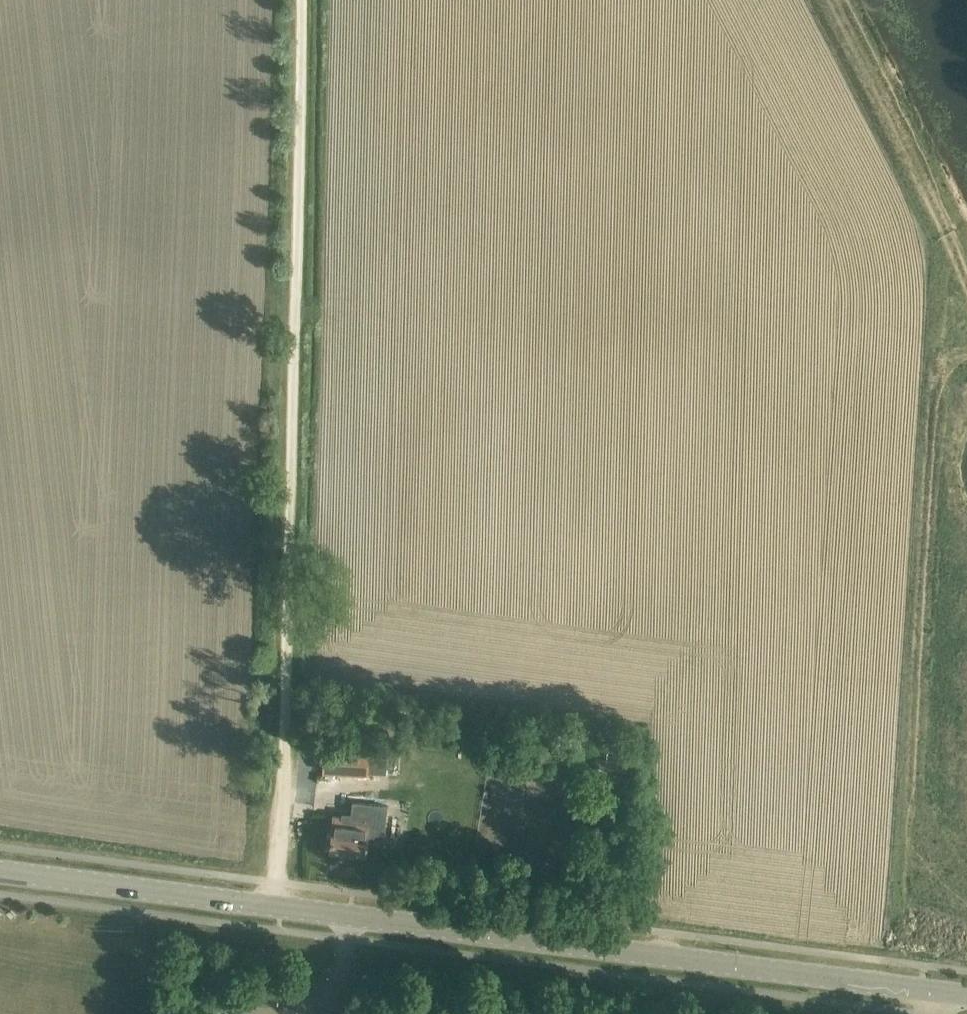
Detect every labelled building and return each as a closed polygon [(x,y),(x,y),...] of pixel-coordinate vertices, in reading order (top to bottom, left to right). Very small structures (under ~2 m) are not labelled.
[(323,747),(322,771),(368,773),(368,771),(386,772),(387,750),(369,749),(323,747)] [(333,815),(329,849),(365,854),(367,842),(383,844),(388,804),(374,802),(352,800),(350,812),(342,811),(341,816),(333,815)]
